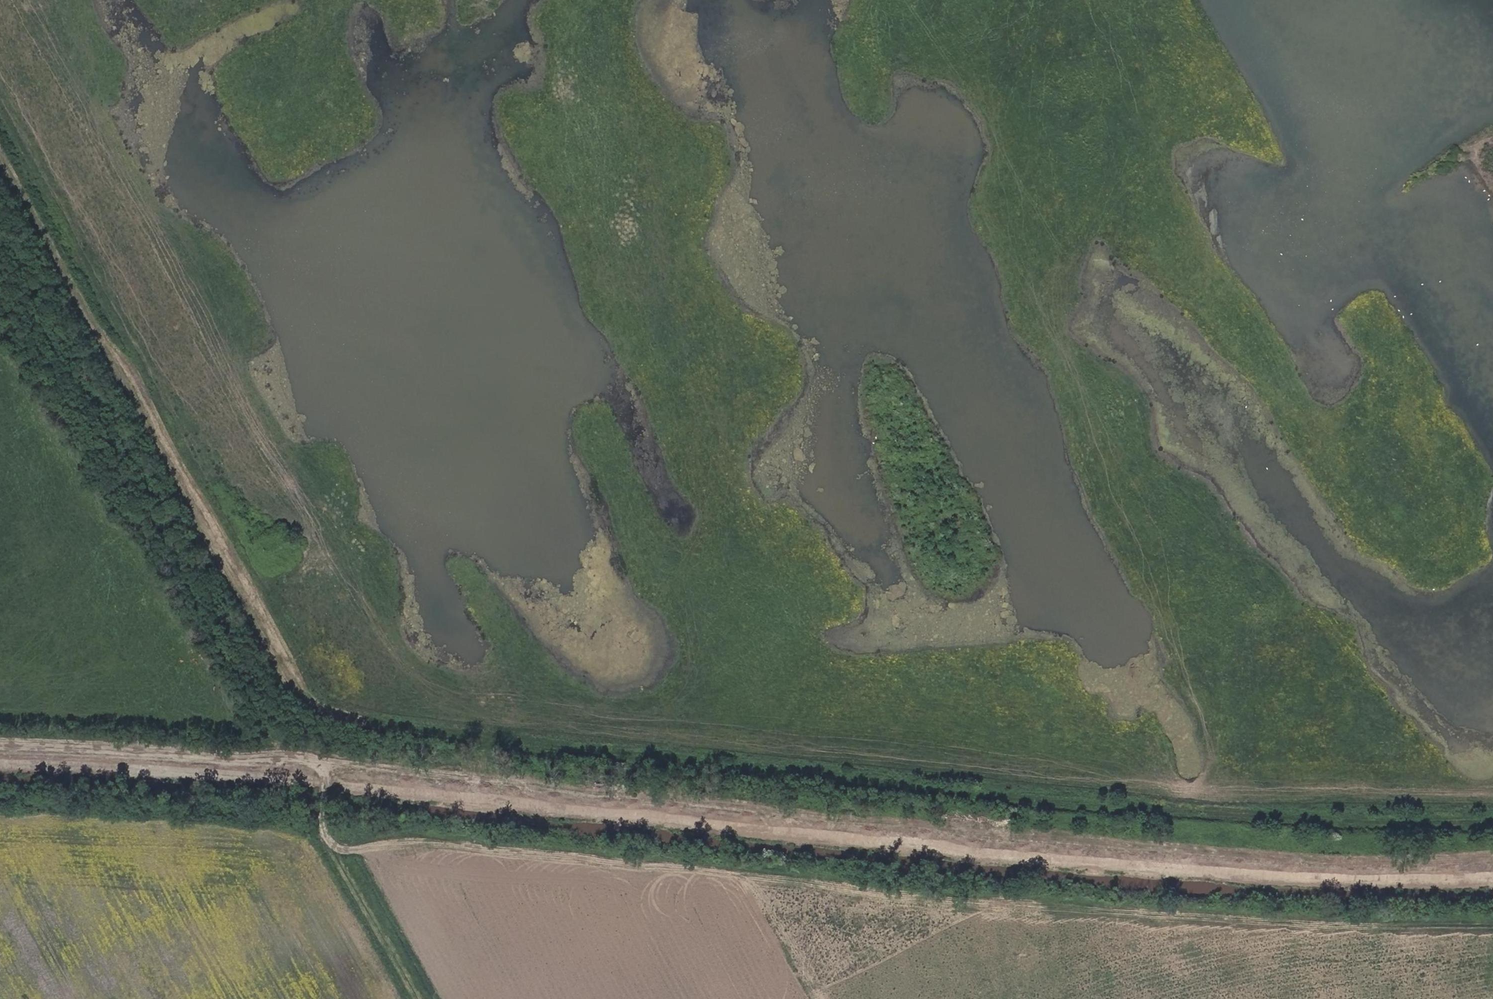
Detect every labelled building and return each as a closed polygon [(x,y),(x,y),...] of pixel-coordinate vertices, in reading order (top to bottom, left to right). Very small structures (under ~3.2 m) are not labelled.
[(253,528),(257,537),(271,530),(266,521),(253,528)]
